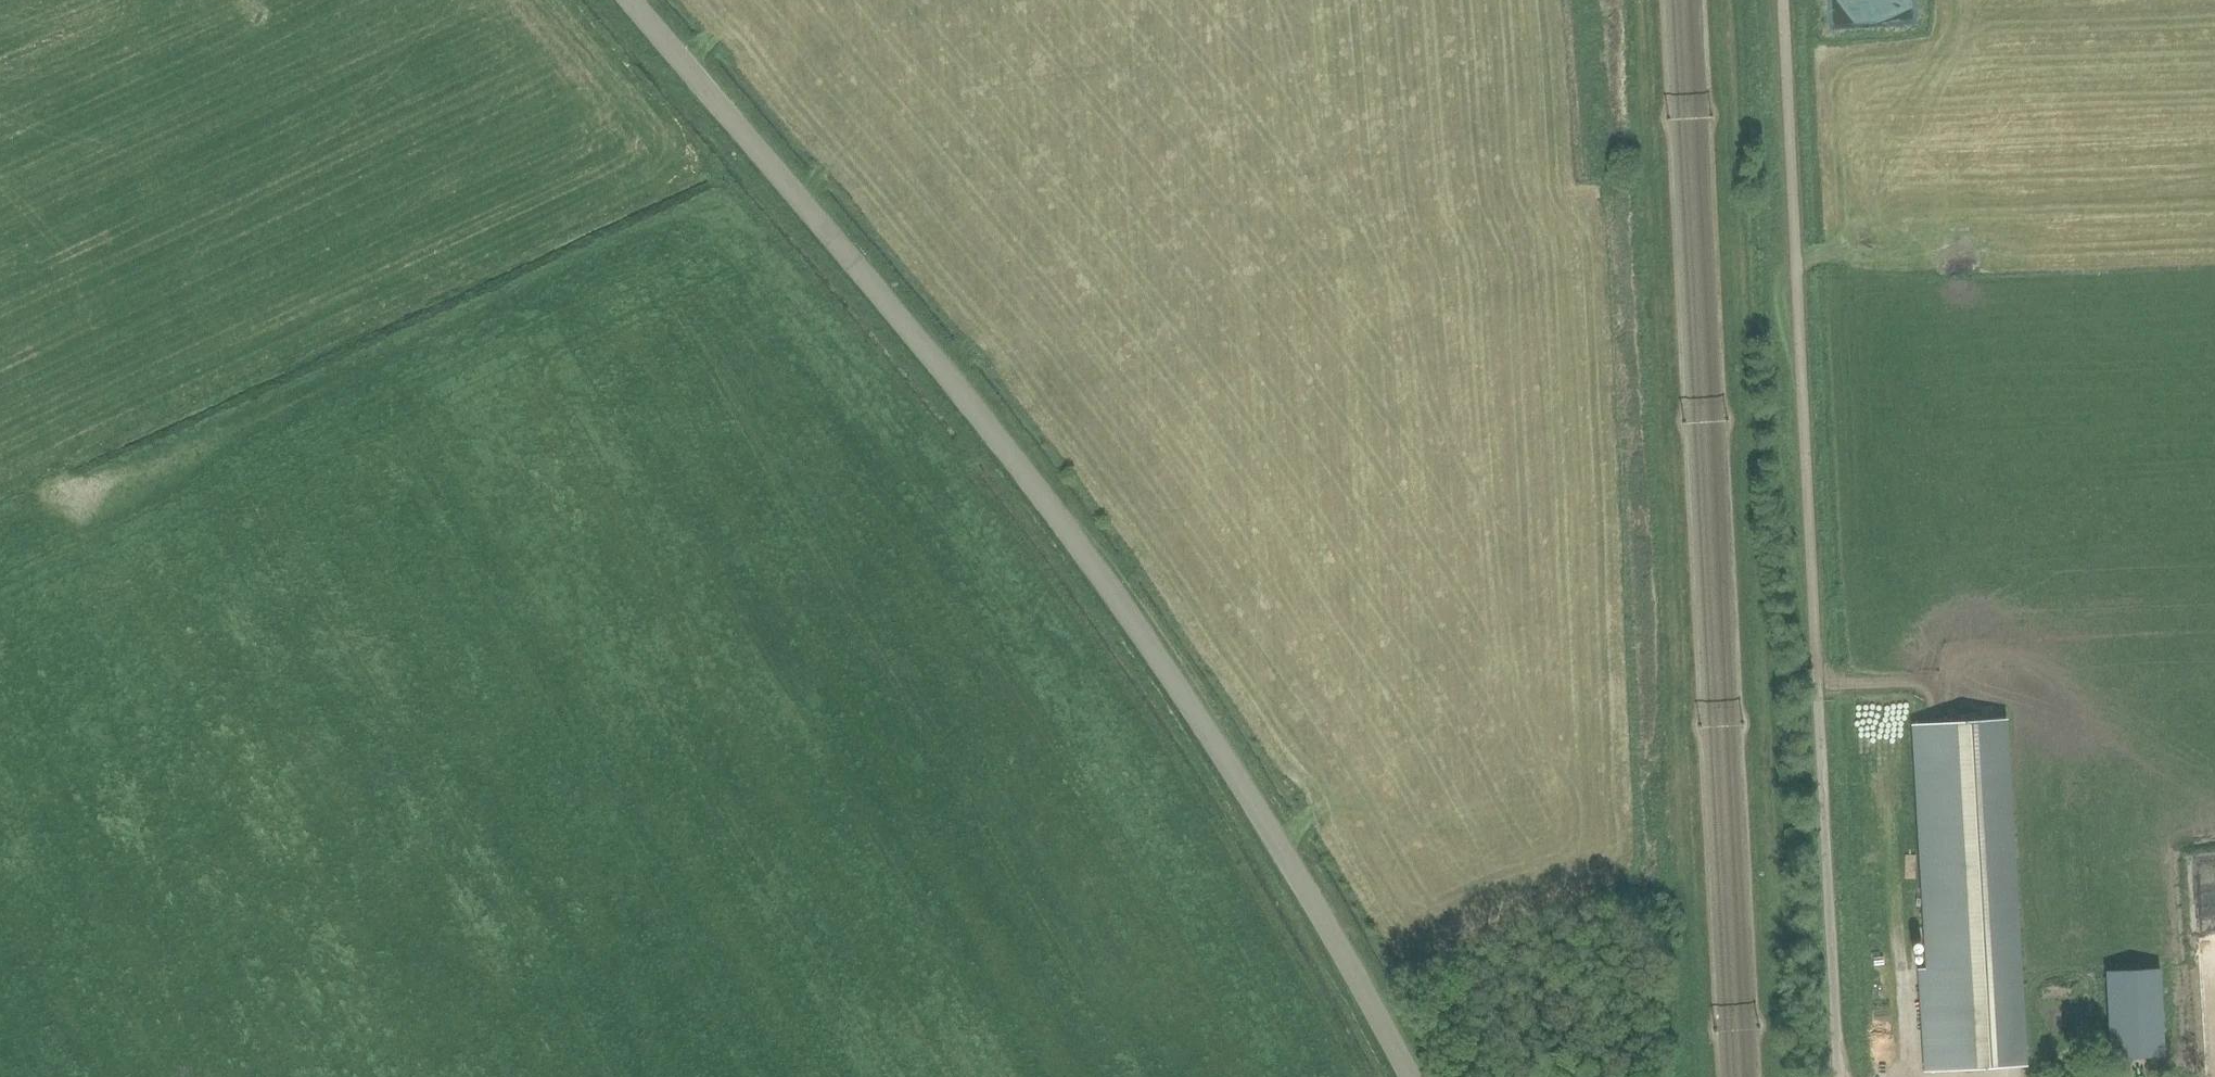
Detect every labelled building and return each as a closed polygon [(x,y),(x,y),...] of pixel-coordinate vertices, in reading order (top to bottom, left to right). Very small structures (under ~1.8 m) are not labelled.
[(2006,722),(1915,727),(1928,970),(1921,971),(1926,1064),(1927,1070),(2025,1065),(2006,722)] [(2111,1059),(2165,1056),(2160,968),(2107,971),(2111,1059)]
